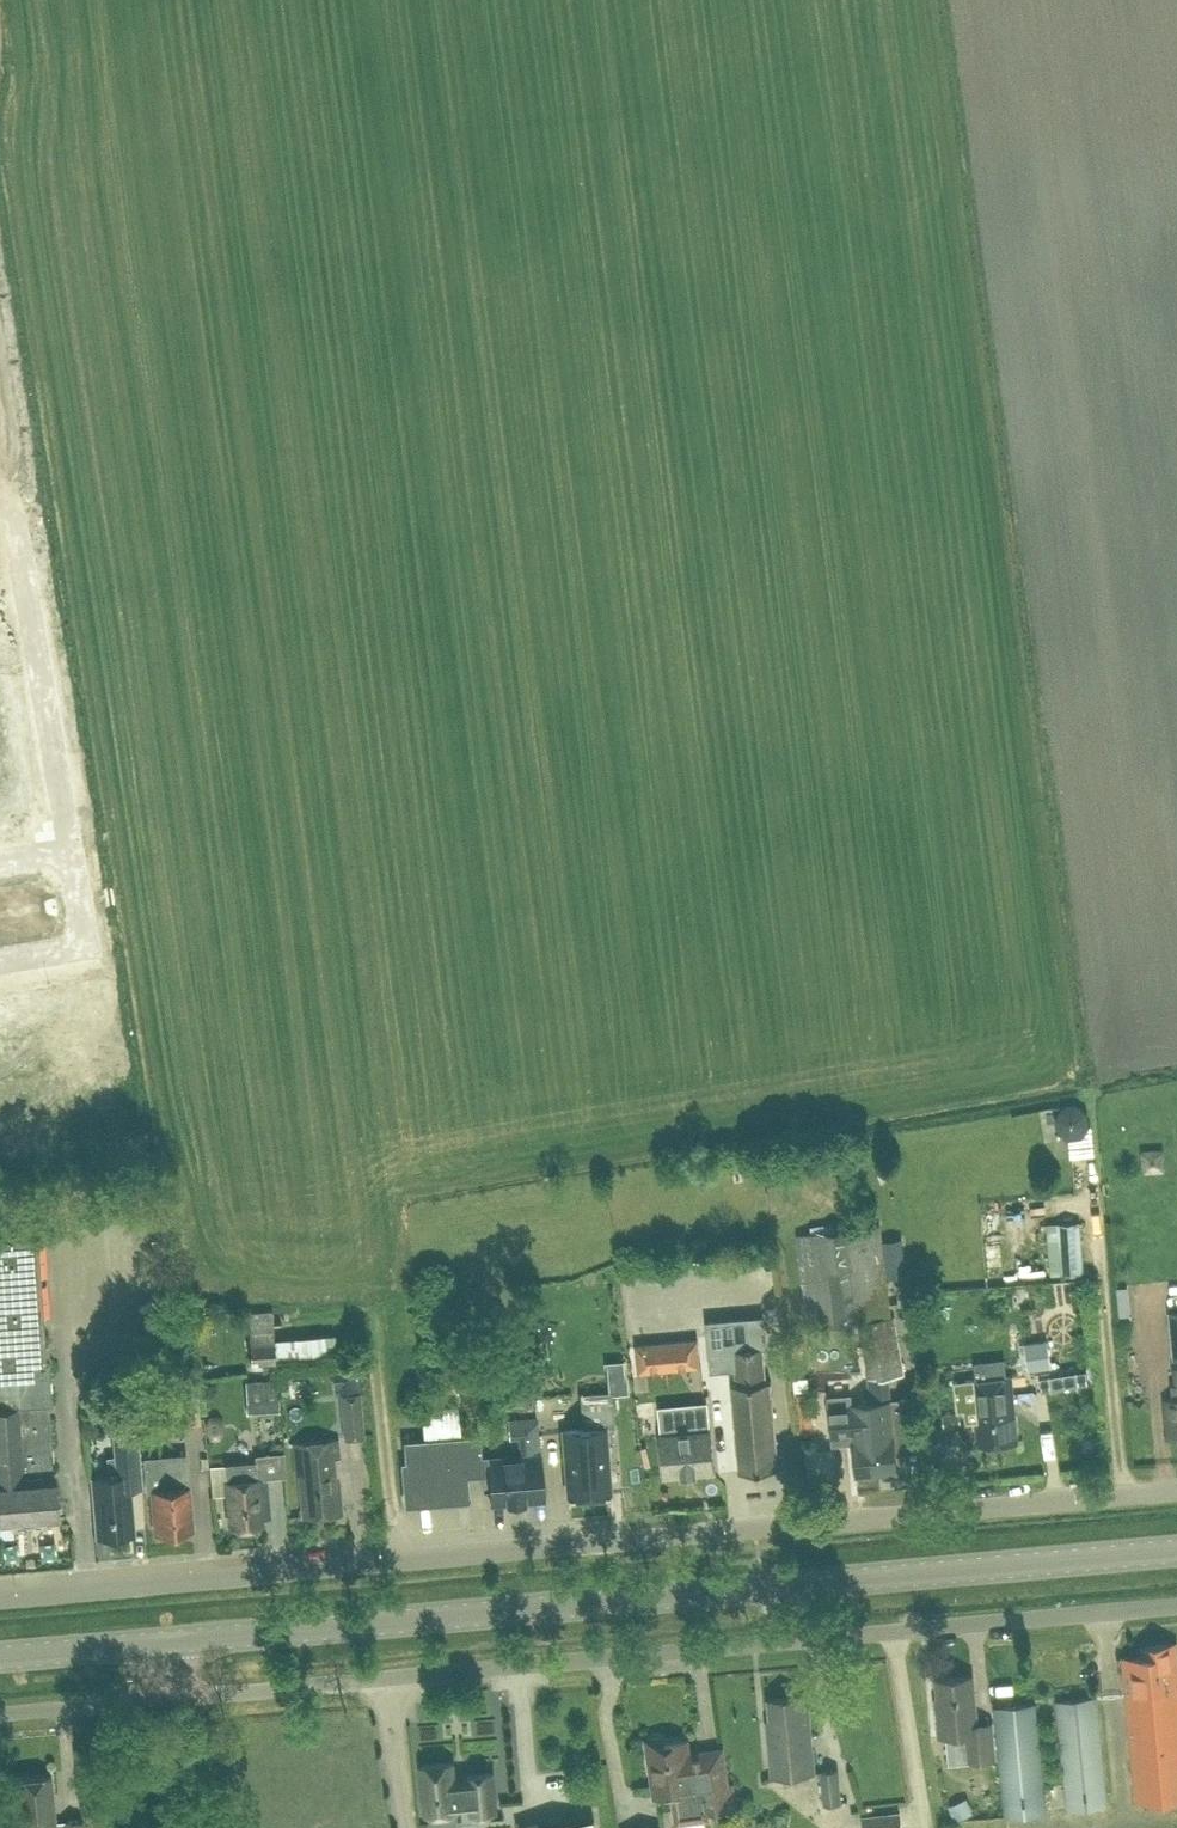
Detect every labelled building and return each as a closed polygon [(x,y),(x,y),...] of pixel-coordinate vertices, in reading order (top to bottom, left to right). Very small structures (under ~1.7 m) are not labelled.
[(10,1025),(7,1006),(0,1008),(0,1064),(4,1064),(8,1087),(35,1082),(29,1044),(14,1046),(10,1025)] [(31,1234),(30,1219),(0,1221),(0,1237),(31,1234)] [(1083,1272),(1080,1221),(1057,1222),(1060,1274),(1083,1272)] [(809,1331),(864,1324),(891,1320),(880,1227),(797,1237),(809,1331)] [(55,1518),(47,1402),(51,1401),(48,1357),(45,1357),(36,1234),(31,1235),(0,1237),(0,1522),(55,1518)] [(275,1367),(337,1360),(333,1332),(273,1339),(271,1309),(247,1309),(250,1362),(274,1360),(275,1367)] [(739,1469),(778,1466),(770,1379),(765,1380),(762,1345),(765,1344),(762,1315),(706,1320),(711,1369),(737,1367),(738,1382),(731,1382),(739,1469)] [(873,1379),(888,1376),(903,1374),(893,1320),(891,1320),(864,1324),(872,1377),(873,1379)] [(654,1342),(635,1344),(638,1370),(656,1369),(700,1364),(697,1338),(654,1342)] [(1046,1340),(1025,1344),(1029,1368),(1050,1365),(1046,1340)] [(344,1369),(347,1386),(364,1383),(361,1366),(344,1369)] [(1087,1368),(1039,1374),(1041,1388),(1089,1381),(1087,1368)] [(667,1392),(686,1394),(688,1375),(669,1373),(667,1392)] [(1006,1375),(975,1378),(954,1381),(957,1409),(965,1408),(966,1420),(975,1419),(978,1444),(1017,1441),(1011,1374),(1006,1375)] [(277,1405),(275,1378),(244,1380),(245,1406),(277,1405)] [(199,1423),(196,1380),(174,1382),(178,1425),(199,1423)] [(582,1427),(562,1429),(568,1496),(608,1492),(603,1425),(613,1424),(610,1390),(579,1393),(582,1427)] [(358,1392),(339,1394),(343,1437),(363,1435),(358,1392)] [(890,1398),(869,1400),(873,1435),(872,1435),(876,1472),(898,1470),(898,1468),(897,1468),(895,1451),(907,1450),(903,1409),(892,1410),(890,1398)] [(1176,1435),(1176,1398),(1165,1399),(1168,1429),(1173,1429),(1173,1436),(1176,1435)] [(873,1435),(869,1400),(849,1402),(856,1474),(876,1472),(872,1435),(873,1435)] [(664,1473),(714,1468),(711,1428),(699,1429),(697,1403),(660,1406),(662,1432),(661,1433),(664,1473)] [(467,1474),(481,1473),(482,1487),(489,1487),(490,1502),(543,1498),(539,1453),(520,1455),(481,1458),(479,1433),(459,1435),(456,1404),(420,1407),(423,1438),(402,1439),(407,1500),(468,1495),(467,1474)] [(942,1414),(944,1426),(960,1423),(958,1411),(942,1414)] [(129,1485),(142,1484),(140,1464),(139,1464),(136,1429),(116,1431),(118,1453),(105,1454),(107,1473),(91,1474),(96,1532),(133,1529),(129,1485)] [(302,1516),(342,1512),(339,1486),(336,1487),(333,1456),(339,1456),(337,1437),(291,1442),(295,1476),(298,1476),(302,1516)] [(192,1529),(188,1483),(185,1453),(142,1457),(145,1489),(150,1488),(154,1532),(192,1529)] [(255,1477),(254,1460),(224,1462),(230,1526),(260,1523),(259,1513),(268,1512),(265,1476),(255,1477)] [(1176,1795),(1176,1657),(1175,1641),(1141,1645),(1142,1654),(1122,1656),(1125,1689),(1136,1799),(1176,1795)] [(970,1759),(995,1756),(991,1721),(977,1723),(972,1675),(936,1678),(939,1709),(935,1709),(938,1734),(967,1732),(970,1759)] [(772,1774),(813,1770),(807,1708),(803,1708),(802,1694),(769,1697),(771,1718),(767,1719),(772,1774)] [(1107,1801),(1096,1696),(1056,1700),(1067,1805),(1107,1801)] [(1044,1808),(1033,1703),(996,1707),(1006,1812),(1044,1808)] [(687,1738),(664,1742),(661,1737),(656,1736),(651,1736),(647,1739),(646,1744),(653,1794),(671,1791),(674,1809),(680,1814),(697,1811),(702,1805),(701,1799),(706,1798),(708,1808),(734,1804),(731,1782),(729,1782),(725,1754),(707,1756),(706,1752),(689,1754),(687,1738)] [(457,1807),(471,1806),(472,1812),(495,1810),(492,1772),(468,1774),(468,1775),(454,1777),(453,1761),(422,1764),(426,1811),(457,1809),(457,1807)] [(823,1803),(841,1801),(838,1767),(819,1769),(823,1803)] [(18,1825),(54,1821),(50,1774),(13,1777),(18,1825)] [(973,1811),(967,1796),(948,1804),(954,1819),(973,1811)] [(900,1809),(862,1814),(863,1827),(901,1827),(900,1809)] [(64,1827),(81,1827),(80,1816),(63,1818),(64,1827)]
